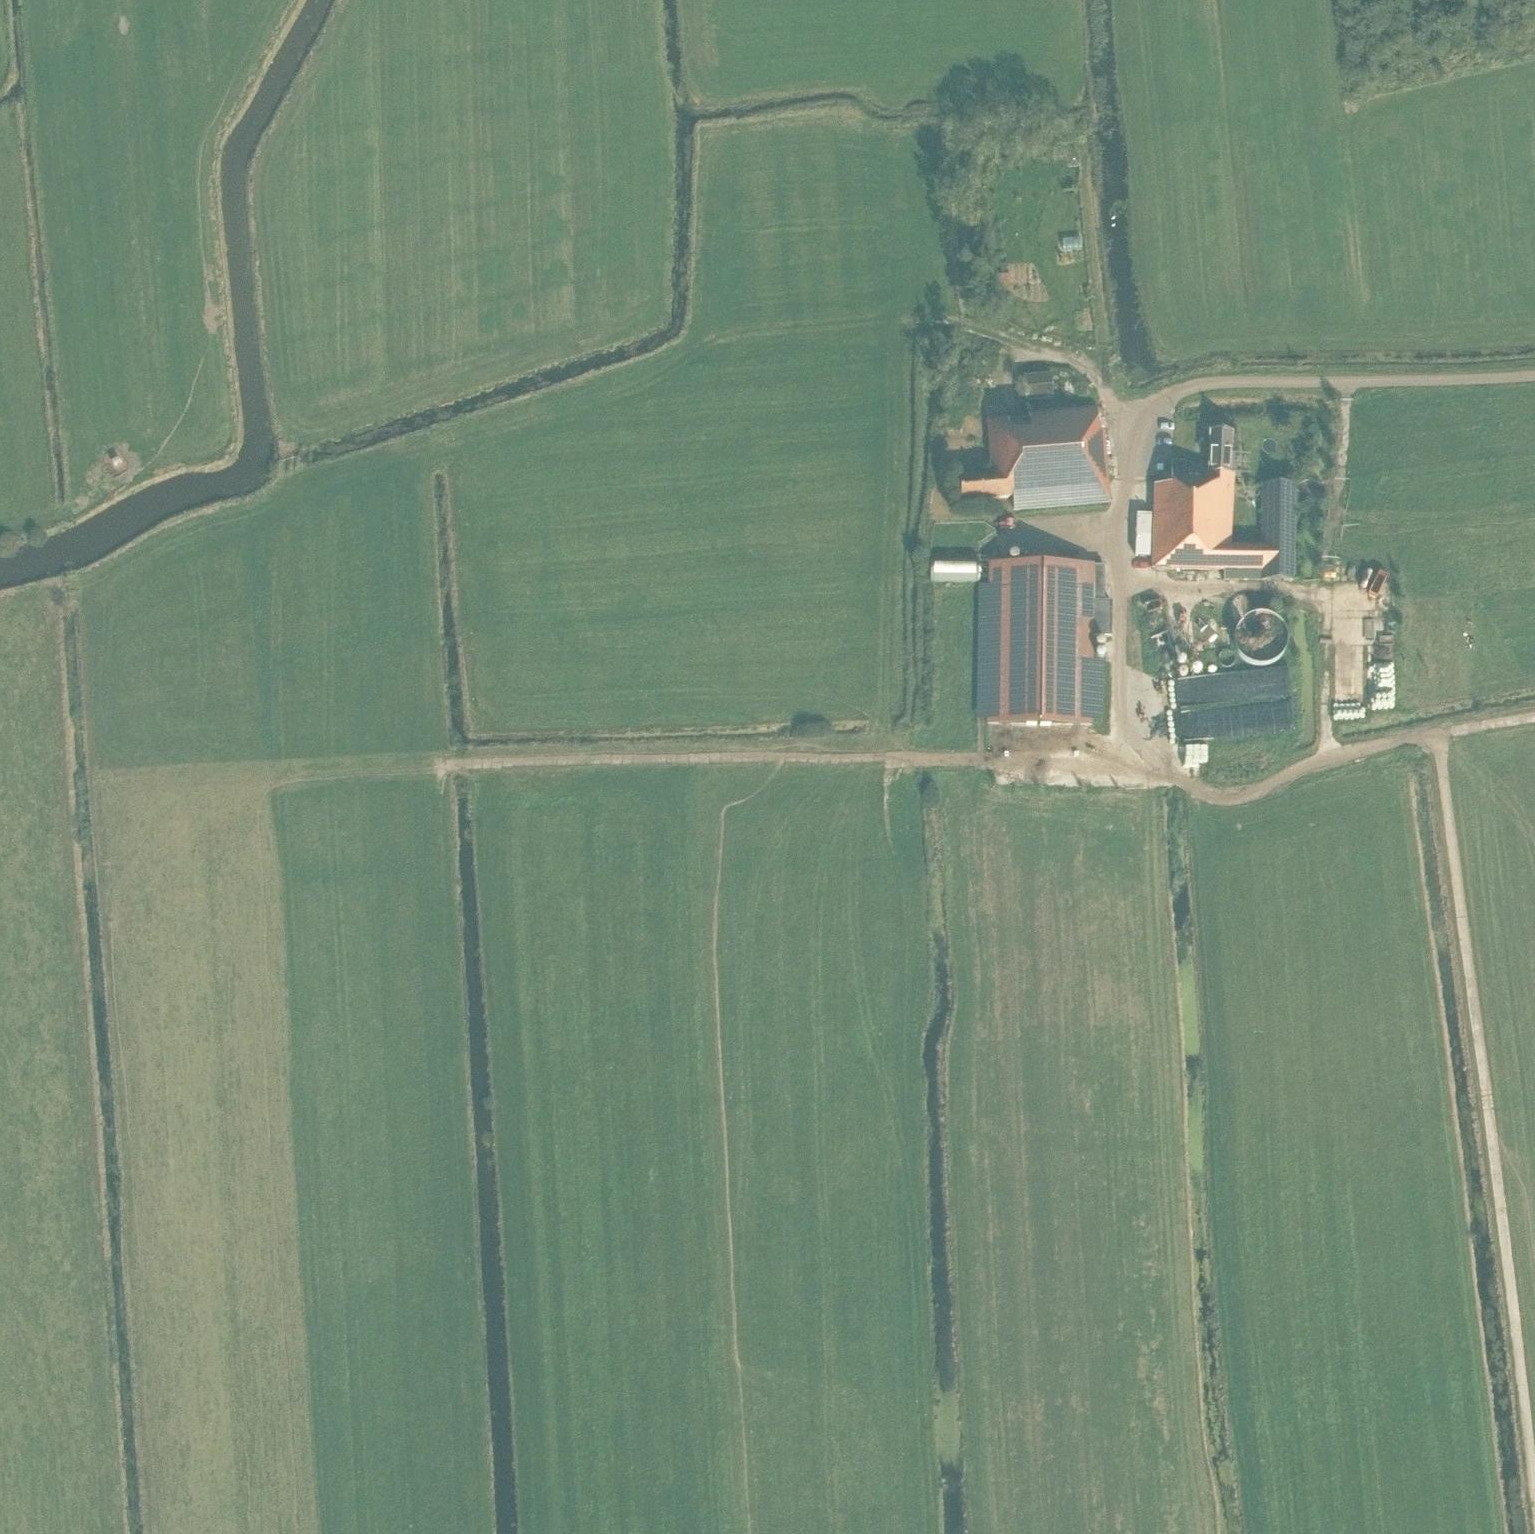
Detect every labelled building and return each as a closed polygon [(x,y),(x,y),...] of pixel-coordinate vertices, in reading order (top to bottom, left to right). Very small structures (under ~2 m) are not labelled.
[(1079,155),(1067,156),(1068,163),(1074,167),(1080,167),(1079,155)] [(1024,400),(1053,398),(1050,373),(1022,376),(1024,400)] [(1099,430),(1097,407),(1018,414),(1019,417),(987,420),(992,476),(958,478),(960,502),(1012,497),(1013,508),(1109,500),(1104,430),(1099,430)] [(1230,472),(1232,431),(1210,429),(1208,472),(1184,470),(1185,464),(1171,464),(1170,485),(1154,484),(1152,569),(1228,570),(1228,580),(1293,580),(1294,484),(1262,484),(1263,546),(1231,544),(1234,472),(1230,472)] [(988,583),(986,725),(1092,726),(1093,637),(1109,637),(1110,601),(1104,601),(1105,566),(1094,566),(1095,564),(988,562),(988,583)] [(930,578),(978,579),(978,564),(930,563),(930,578)] [(1259,667),(1263,666),(1268,665),(1271,664),(1275,661),(1278,659),(1281,656),(1283,652),(1285,648),(1286,644),(1286,640),(1286,636),(1285,632),(1283,628),(1281,624),(1278,621),(1275,618),(1271,616),(1268,614),(1263,613),(1259,613),(1255,613),(1251,614),(1247,616),(1244,618),(1240,621),(1238,624),(1235,628),(1234,632),(1233,636),(1233,640),(1233,644),(1234,648),(1235,652),(1238,656),(1240,659),(1244,661),(1247,664),(1251,665),(1255,666),(1259,667)]
